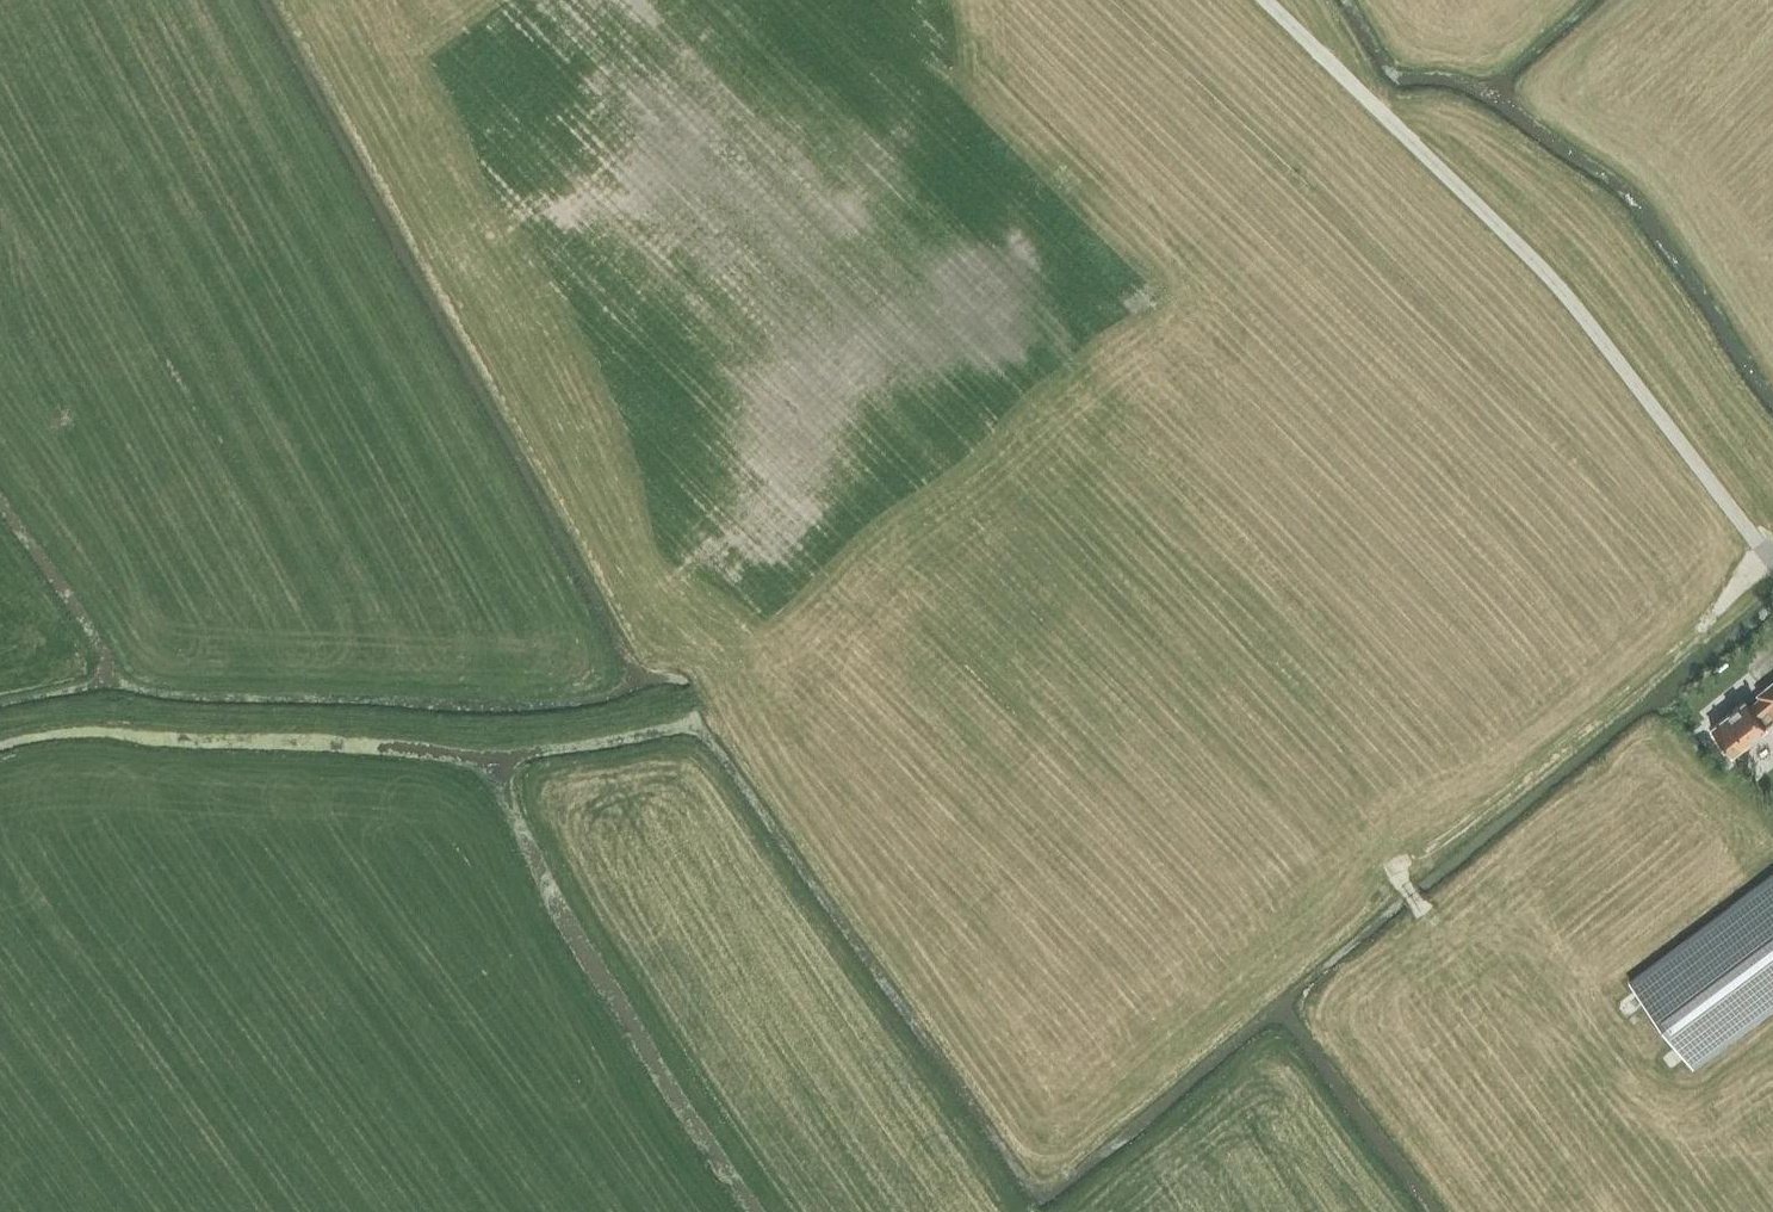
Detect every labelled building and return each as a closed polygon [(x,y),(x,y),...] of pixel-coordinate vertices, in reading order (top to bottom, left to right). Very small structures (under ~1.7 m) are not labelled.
[(1712,727),(1733,754),(1766,727),(1765,725),(1772,719),(1772,682),(1758,694),(1761,698),(1750,707),(1745,701),(1739,705),(1736,702),(1726,710),(1729,714),(1712,727)] [(1629,980),(1692,1065),(1772,1005),(1772,870),(1748,889),(1750,891),(1629,980)]
